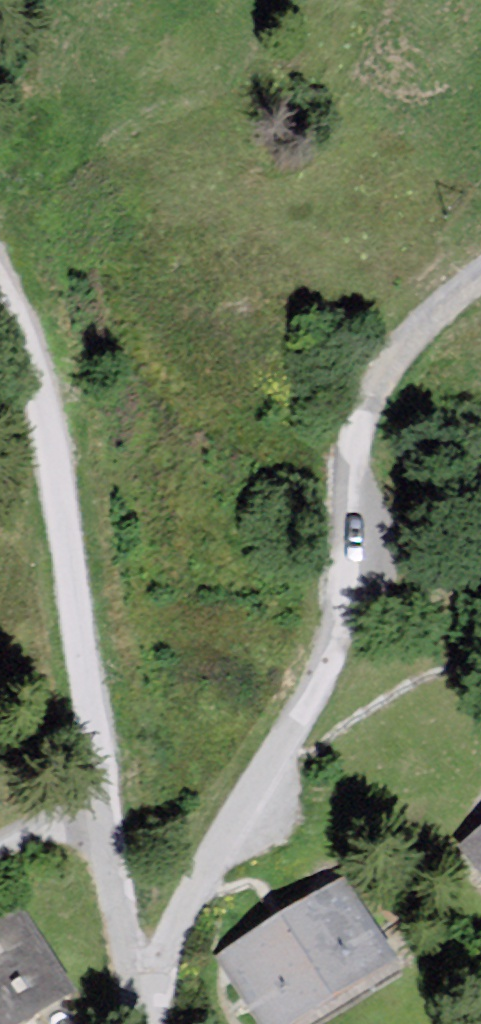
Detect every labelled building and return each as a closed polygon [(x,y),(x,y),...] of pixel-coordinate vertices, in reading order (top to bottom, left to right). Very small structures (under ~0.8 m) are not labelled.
[(459,847),(480,872),(480,828),(459,847)] [(214,955),(256,1023),(285,1023),(394,957),(344,876),(214,955)] [(0,915),(0,1023),(16,1023),(71,988),(16,905),(0,915)]
